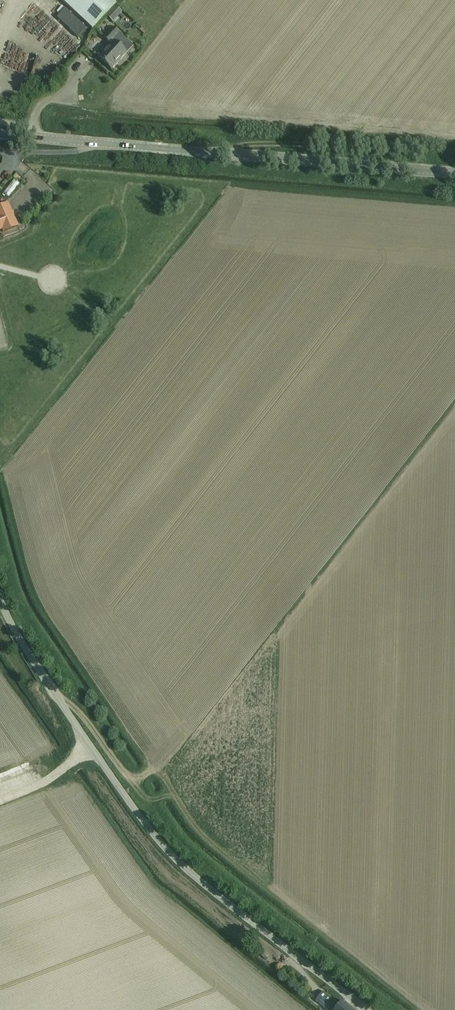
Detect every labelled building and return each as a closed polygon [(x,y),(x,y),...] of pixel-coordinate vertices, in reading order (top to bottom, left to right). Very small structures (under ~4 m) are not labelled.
[(93,29),(106,15),(115,5),(117,4),(113,0),(62,0),(93,29)] [(123,12),(115,5),(106,15),(113,22),(123,12)] [(65,9),(57,18),(78,37),(86,28),(65,9)] [(99,57),(111,69),(127,52),(112,39),(119,32),(114,28),(105,38),(111,44),(99,57)] [(15,180),(4,193),(9,197),(20,184),(15,180)] [(2,229),(4,233),(19,226),(8,202),(0,206),(0,230),(2,229)] [(342,1001),(340,1004),(324,991),(316,1001),(328,1009),(354,1009),(342,1001)]
